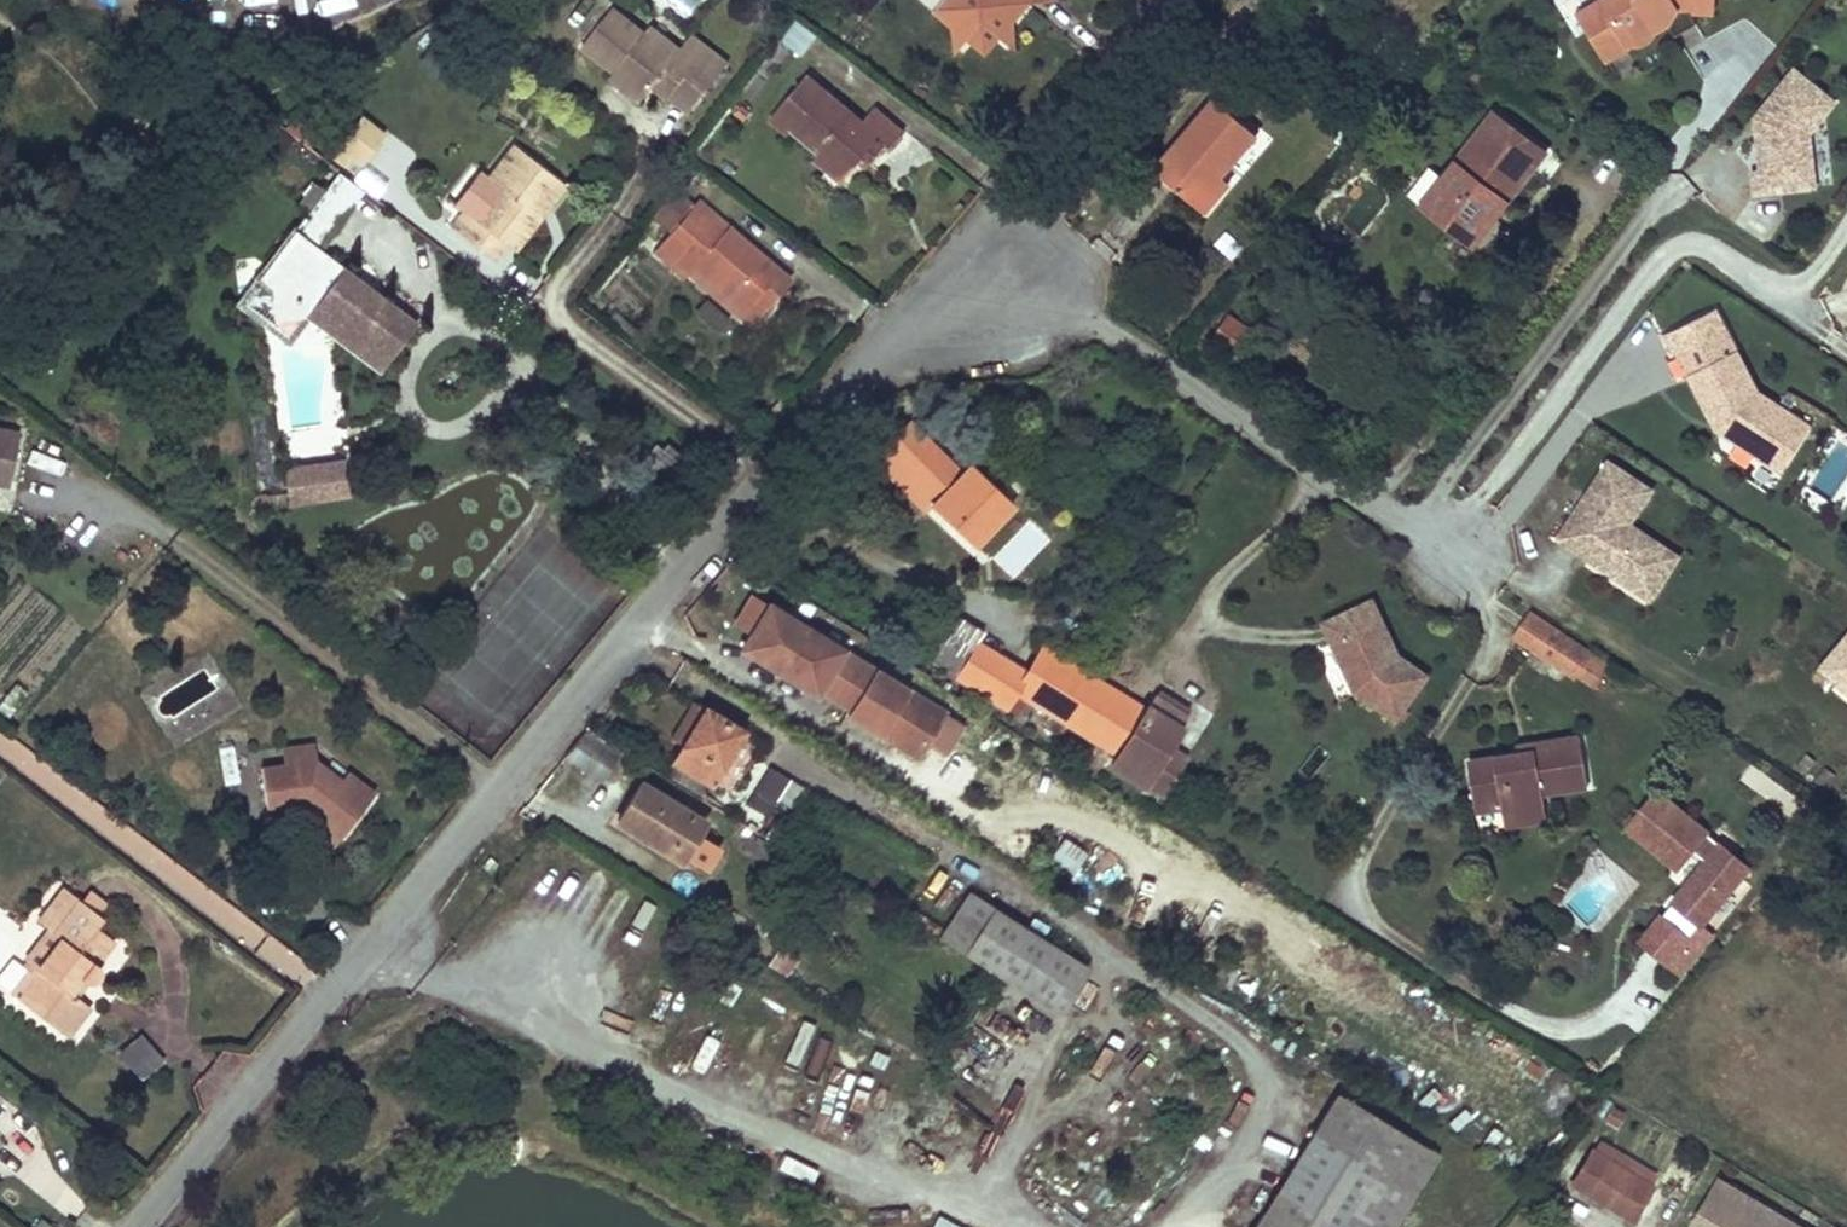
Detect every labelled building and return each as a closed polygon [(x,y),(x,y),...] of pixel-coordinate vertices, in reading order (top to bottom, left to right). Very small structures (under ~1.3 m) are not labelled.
[(958,25),(973,38),(987,22),(1004,35),(1017,19),(1032,2),(1030,0),(948,0),(940,10),(958,25)] [(1589,14),(1613,62),(1637,49),(1644,49),(1650,47),(1657,43),(1662,38),(1665,34),(1666,28),(1671,26),(1676,22),(1680,18),(1683,12),(1720,15),(1721,0),(1612,0),(1589,14)] [(614,81),(645,104),(650,98),(663,107),(665,104),(688,121),(726,69),(691,43),(683,54),(676,63),(646,41),(612,16),(581,57),(614,81)] [(803,54),(817,33),(793,18),(780,39),(803,54)] [(1020,48),(1017,19),(1004,35),(1020,48)] [(990,52),(1004,35),(987,22),(973,38),(990,52)] [(973,38),(958,25),(960,54),(973,38)] [(653,32),(646,41),(676,63),(683,54),(653,32)] [(1760,191),(1809,186),(1806,167),(1819,166),(1815,132),(1840,100),(1800,68),(1761,116),(1767,122),(1769,131),(1763,132),(1767,170),(1757,171),(1760,191)] [(638,113),(645,104),(614,81),(607,90),(638,113)] [(822,157),(849,179),(861,164),(880,140),(890,149),(894,151),(905,137),(876,113),(868,123),(828,90),(822,97),(805,84),(772,125),(788,138),(793,132),(822,157)] [(1155,171),(1172,185),(1188,166),(1211,185),(1219,175),(1229,183),(1265,141),(1216,100),(1155,171)] [(337,152),(363,167),(386,130),(360,114),(337,152)] [(1545,156),(1495,115),(1423,204),(1473,245),(1492,220),(1485,214),(1519,171),(1527,177),(1545,156)] [(870,172),(890,149),(880,140),(861,164),(870,172)] [(527,217),(552,185),(514,156),(490,187),(503,197),(480,227),(466,216),(452,235),(492,267),(504,251),(513,258),(538,226),(527,217)] [(841,188),(849,179),(822,157),(814,166),(841,188)] [(1188,166),(1172,185),(1207,216),(1232,186),(1229,183),(1219,175),(1211,185),(1188,166)] [(1821,185),(1819,166),(1806,167),(1809,186),(1821,185)] [(1427,168),(1409,194),(1420,202),(1438,176),(1427,168)] [(365,195),(339,176),(310,215),(335,234),(365,195)] [(563,194),(552,185),(527,217),(538,226),(563,194)] [(669,228),(689,199),(676,191),(656,219),(669,228)] [(763,297),(784,272),(733,229),(702,203),(689,218),(665,247),(697,273),(701,267),(752,310),(763,297)] [(335,234),(310,215),(296,233),(322,252),(335,234)] [(307,318),(329,314),(390,362),(418,325),(322,252),(296,233),(259,283),(271,292),(276,323),(307,318)] [(797,283),(784,272),(763,297),(776,308),(797,283)] [(1682,347),(1728,321),(1717,301),(1666,331),(1677,350),(1682,347)] [(390,362),(329,314),(307,318),(380,375),(390,362)] [(1268,343),(1232,321),(1218,342),(1254,365),(1268,343)] [(1773,451),(1801,406),(1763,382),(1740,342),(1728,321),(1682,347),(1716,408),(1722,404),(1739,422),(1735,427),(1773,451)] [(1815,415),(1801,406),(1773,451),(1788,460),(1815,415)] [(13,490),(22,437),(0,433),(0,487),(13,490)] [(996,493),(967,465),(960,472),(919,433),(891,462),(934,504),(976,545),(1012,509),(1009,506),(996,493)] [(255,450),(257,487),(279,487),(278,449),(255,450)] [(346,472),(344,459),(284,469),(286,482),(346,472)] [(1650,487),(1608,460),(1559,537),(1636,586),(1663,543),(1628,521),(1650,487)] [(924,514),(934,504),(891,462),(881,472),(924,514)] [(350,496),(346,472),(286,482),(290,506),(350,496)] [(1008,482),(996,493),(1009,506),(1021,495),(1008,482)] [(1663,543),(1636,586),(1652,595),(1679,553),(1663,543)] [(820,698),(848,653),(773,608),(746,652),(820,698)] [(1398,722),(1426,674),(1398,658),(1365,608),(1319,639),(1355,696),(1398,722)] [(1023,690),(1071,721),(1097,678),(1048,647),(1031,673),(982,642),(987,634),(953,612),(925,655),(1011,709),(1023,690)] [(1592,689),(1609,664),(1531,613),(1514,637),(1592,689)] [(924,761),(951,717),(879,672),(851,717),(924,761)] [(1097,678),(1071,721),(1120,753),(1111,767),(1146,788),(1172,748),(1190,719),(1156,698),(1148,711),(1097,678)] [(686,747),(707,714),(689,703),(669,736),(686,747)] [(740,735),(707,714),(686,747),(674,766),(708,787),(740,735)] [(1504,810),(1547,806),(1546,792),(1588,787),(1583,739),(1521,746),(1522,757),(1475,762),(1480,809),(1504,807),(1504,810)] [(218,748),(226,783),(240,780),(232,744),(218,748)] [(273,748),(274,765),(311,761),(309,744),(273,748)] [(1192,760),(1172,748),(1146,788),(1145,790),(1165,802),(1192,760)] [(311,761),(274,765),(253,768),(257,812),(292,807),(306,819),(307,830),(334,850),(373,798),(346,776),(340,783),(311,761)] [(790,780),(770,769),(747,808),(767,820),(790,780)] [(704,825),(643,787),(619,825),(682,863),(704,825)] [(1706,927),(1754,869),(1662,794),(1637,824),(1654,838),(1650,843),(1683,871),(1699,851),(1713,862),(1705,872),(1710,877),(1695,894),(1690,891),(1679,905),(1706,927)] [(1549,822),(1547,806),(1504,810),(1506,827),(1549,822)] [(1654,838),(1637,824),(1633,829),(1650,843),(1654,838)] [(771,825),(763,839),(790,856),(798,841),(771,825)] [(1062,836),(1049,862),(1075,874),(1088,849),(1062,836)] [(1710,877),(1705,872),(1690,891),(1695,894),(1710,877)] [(82,981),(84,982),(89,985),(94,984),(98,981),(100,976),(99,971),(96,967),(114,944),(95,930),(102,921),(63,891),(41,921),(48,927),(22,960),(29,965),(7,994),(11,997),(21,1005),(68,1040),(90,1010),(71,996),(82,981)] [(972,897),(944,939),(1057,1012),(1084,970),(972,897)] [(1694,941),(1667,919),(1646,944),(1674,966),(1694,941)] [(785,1063),(819,1076),(835,1036),(800,1023),(785,1063)] [(114,1053),(138,1082),(165,1060),(141,1031),(114,1053)] [(1260,1226),(1399,1226),(1444,1153),(1343,1091),(1260,1226)] [(1597,1139),(1590,1151),(1646,1185),(1653,1173),(1597,1139)] [(1646,1185),(1590,1151),(1571,1183),(1627,1217),(1646,1185)] [(783,1153),(777,1167),(810,1183),(817,1169),(783,1153)] [(1716,1176),(1688,1226),(1809,1226),(1716,1176)] [(932,1226),(964,1226),(939,1214),(932,1226)]
